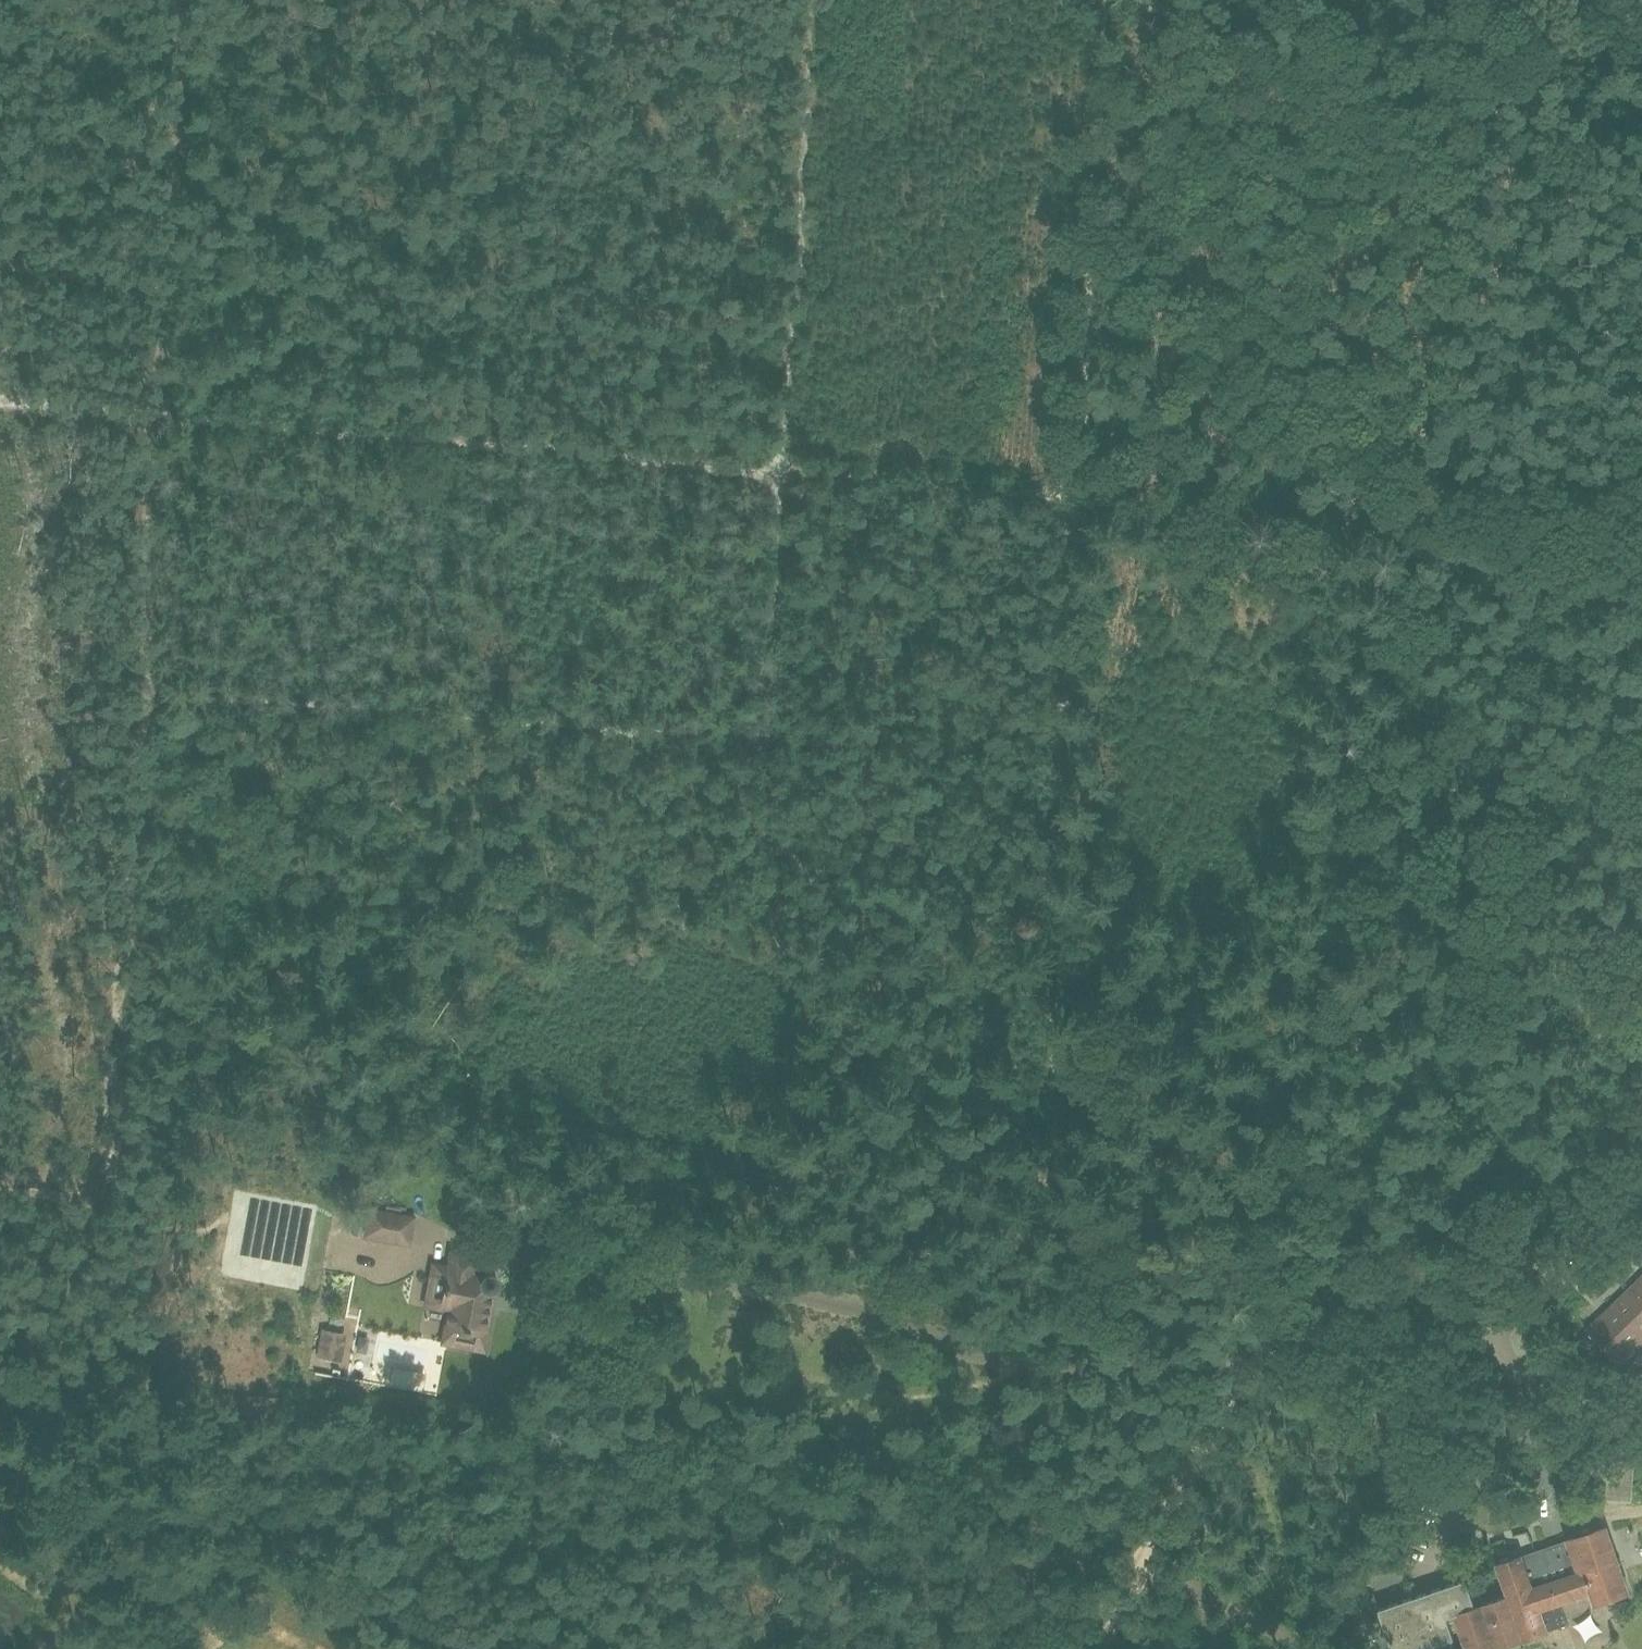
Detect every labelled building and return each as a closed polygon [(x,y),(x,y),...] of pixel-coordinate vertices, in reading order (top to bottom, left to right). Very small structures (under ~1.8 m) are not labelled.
[(411,1247),(416,1216),(369,1208),(364,1238),(411,1247)] [(480,1273),(481,1252),(450,1249),(448,1264),(432,1262),(424,1308),(448,1313),(447,1324),(443,1323),(440,1344),(486,1353),(496,1289),(500,1285),(500,1282),(499,1278),(496,1274),(492,1272),(488,1272),(484,1273),(480,1273)] [(1634,1289),(1632,1288),(1623,1296),(1625,1298),(1608,1314),(1607,1312),(1597,1321),(1599,1323),(1590,1331),(1620,1362),(1641,1340),(1641,1281),(1634,1289)] [(347,1332),(322,1328),(317,1356),(342,1361),(347,1332)] [(1606,1526),(1569,1538),(1570,1541),(1523,1557),(1523,1555),(1499,1564),(1510,1596),(1477,1607),(1467,1579),(1380,1609),(1394,1648),(1428,1648),(1457,1639),(1451,1622),(1460,1619),(1471,1648),(1496,1648),(1571,1623),(1562,1601),(1594,1590),(1598,1602),(1631,1591),(1606,1526)]
